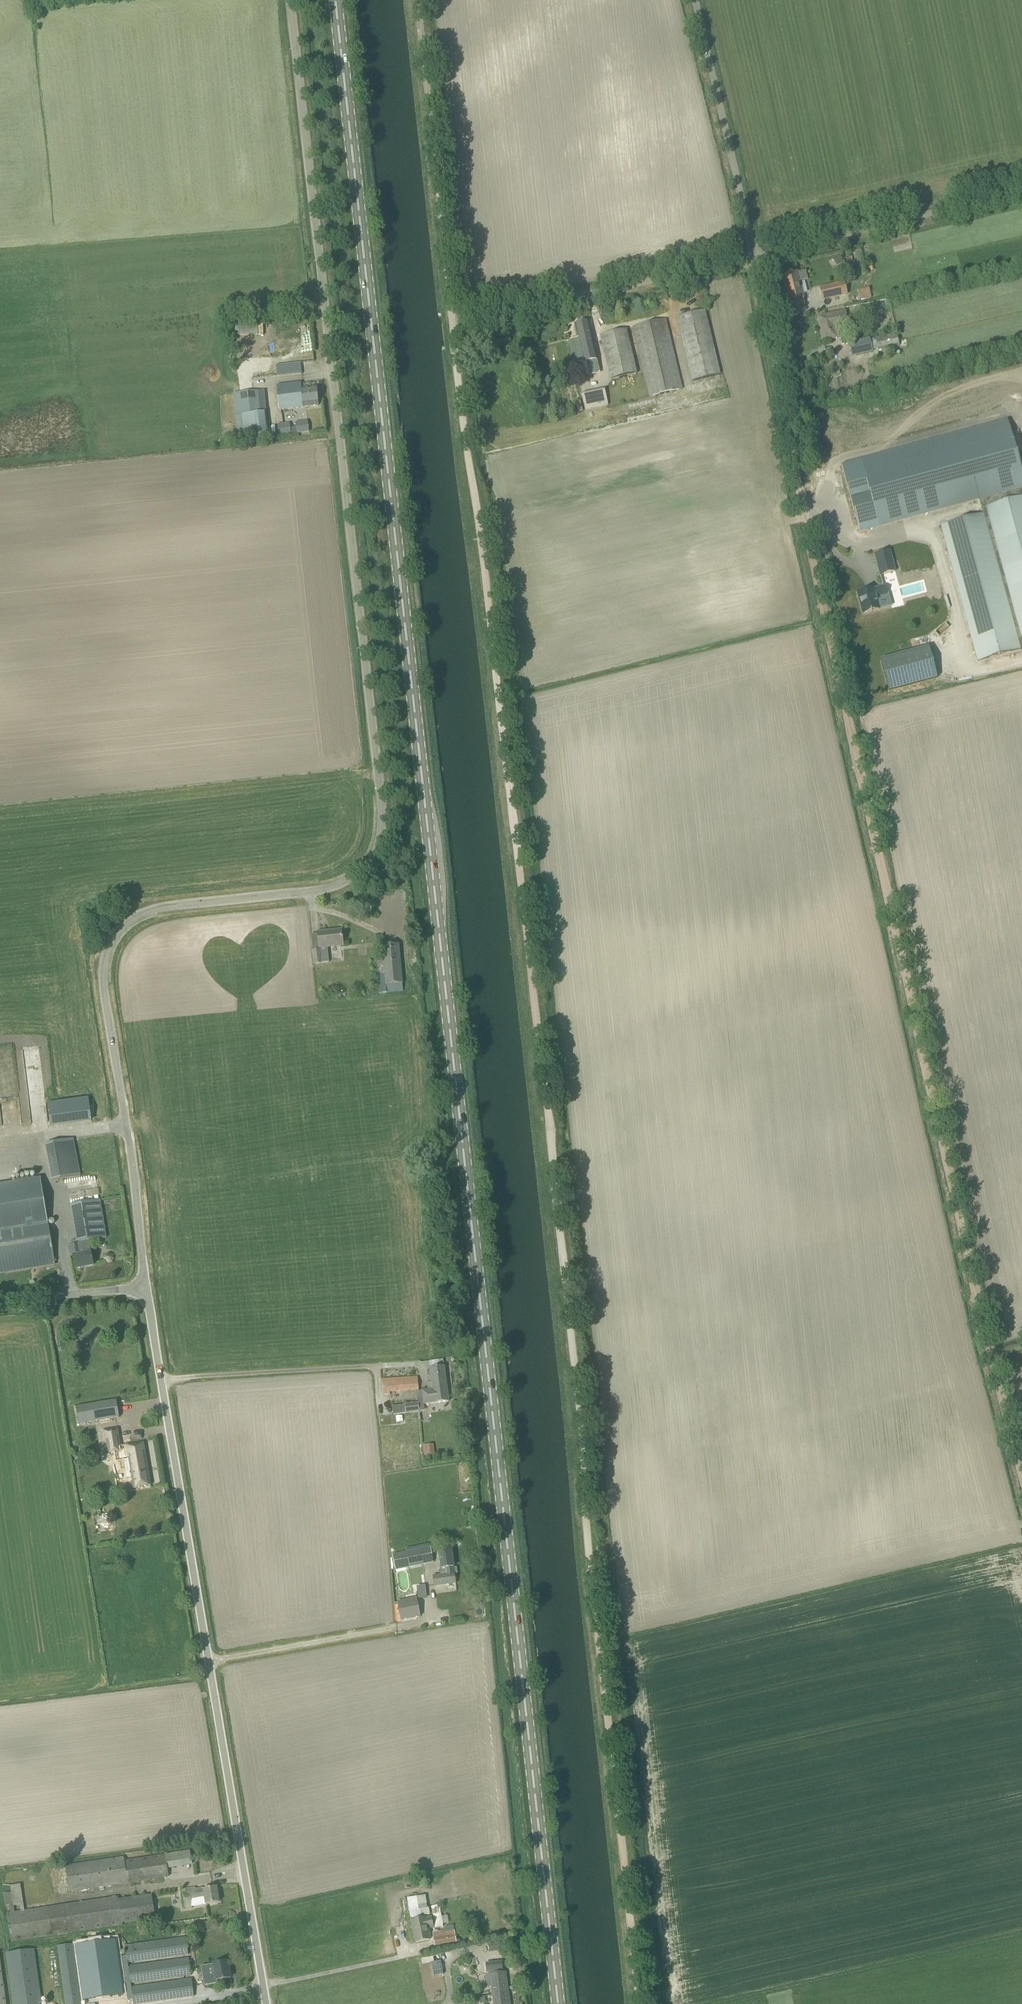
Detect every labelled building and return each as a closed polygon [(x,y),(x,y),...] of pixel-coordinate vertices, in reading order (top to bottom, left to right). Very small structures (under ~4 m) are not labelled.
[(843,261),(840,255),(834,259),(838,264),(843,261)] [(800,281),(808,279),(806,270),(783,276),(789,301),(790,301),(791,307),(805,304),(800,281)] [(844,283),(820,289),(822,300),(847,294),(844,283)] [(869,287),(858,290),(861,300),(872,297),(869,287)] [(867,317),(892,311),(889,297),(863,303),(867,317)] [(693,381),(710,377),(720,375),(704,310),(677,317),(693,381)] [(823,326),(820,326),(823,341),(830,340),(832,339),(831,334),(836,333),(835,328),(848,325),(846,313),(845,312),(831,315),(821,317),(823,326)] [(650,397),(682,389),(666,320),(634,327),(650,397)] [(600,372),(591,332),(588,322),(575,325),(577,335),(578,338),(569,340),(578,377),(600,372)] [(600,335),(603,345),(611,380),(636,374),(626,329),(600,335)] [(899,344),(897,334),(852,343),(854,354),(898,346),(897,344),(899,344)] [(532,348),(530,337),(521,338),(523,350),(532,348)] [(318,372),(316,360),(301,362),(302,374),(318,372)] [(278,410),(308,407),(318,406),(316,388),(301,390),(300,381),(275,384),(278,410)] [(607,406),(603,389),(578,395),(582,412),(607,406)] [(264,413),(258,414),(255,392),(234,394),(239,440),(267,437),(264,413)] [(982,509),(1021,498),(1021,443),(1019,431),(1011,433),(1008,420),(842,466),(860,532),(979,500),(982,509)] [(296,422),(297,434),(309,433),(308,421),(296,422)] [(277,425),(279,435),(290,434),(289,423),(277,425)] [(978,662),(1021,651),(1021,498),(982,509),(983,514),(941,525),(978,662)] [(880,576),(896,571),(891,550),(874,554),(880,576)] [(868,591),(858,593),(863,613),(873,611),(879,609),(891,606),(888,594),(886,595),(885,593),(884,587),(874,589),(873,589),(868,591)] [(937,678),(929,647),(880,660),(889,691),(937,678)] [(328,962),(327,947),(342,945),(341,931),(318,933),(320,951),(313,951),(313,965),(321,964),(321,963),(328,962)] [(354,939),(358,983),(385,981),(381,937),(354,939)] [(52,1109),(55,1129),(94,1124),(92,1104),(52,1109)] [(81,1176),(74,1138),(45,1144),(52,1181),(81,1176)] [(47,1216),(41,1179),(0,1186),(0,1224),(8,1223),(20,1220),(47,1216)] [(70,1205),(77,1245),(71,1246),(76,1269),(94,1265),(88,1241),(106,1238),(100,1200),(70,1205)] [(47,1216),(20,1220),(8,1223),(0,1224),(0,1275),(55,1266),(47,1216)] [(431,1382),(427,1383),(427,1389),(446,1386),(444,1366),(429,1368),(431,1382)] [(417,1377),(400,1378),(402,1391),(418,1390),(417,1377)] [(400,1378),(381,1379),(382,1393),(383,1396),(390,1395),(390,1392),(402,1391),(400,1378)] [(426,1389),(422,1390),(424,1405),(428,1404),(438,1403),(448,1402),(446,1386),(427,1389),(426,1389)] [(115,1402),(76,1408),(79,1426),(118,1419),(115,1402)] [(417,1402),(404,1404),(405,1413),(419,1412),(419,1411),(418,1402),(417,1402)] [(404,1404),(392,1406),(393,1415),(405,1413),(404,1404)] [(117,1428),(103,1430),(105,1440),(107,1440),(109,1453),(111,1453),(121,1451),(120,1447),(117,1428)] [(112,1456),(113,1457),(114,1459),(116,1460),(117,1461),(119,1461),(121,1462),(123,1461),(124,1461),(127,1479),(132,1478),(134,1489),(151,1486),(143,1443),(120,1447),(121,1451),(111,1453),(111,1454),(112,1456)] [(433,1444),(423,1445),(425,1456),(434,1455),(433,1444)] [(109,1523),(96,1524),(98,1543),(111,1541),(115,1540),(117,1540),(114,1522),(113,1522),(109,1523)] [(434,1562),(430,1547),(391,1554),(395,1570),(434,1562)] [(455,1583),(451,1551),(440,1552),(441,1568),(439,1568),(440,1575),(433,1576),(434,1586),(455,1583)] [(416,1599),(398,1602),(401,1620),(420,1617),(416,1599)] [(158,1879),(158,1878),(168,1877),(167,1868),(192,1864),(190,1851),(125,1861),(124,1858),(65,1866),(68,1887),(69,1893),(158,1879)] [(122,1924),(155,1919),(151,1894),(118,1899),(118,1896),(24,1910),(20,1885),(10,1886),(11,1893),(3,1894),(5,1906),(9,1905),(11,1912),(6,1913),(11,1943),(123,1926),(122,1924)] [(180,1891),(183,1908),(219,1902),(216,1887),(196,1891),(196,1888),(180,1891)] [(427,1909),(425,1895),(407,1898),(409,1912),(427,1909)] [(439,1905),(431,1907),(435,1928),(441,1927),(443,1927),(442,1924),(441,1917),(439,1905)] [(474,1917),(462,1919),(464,1929),(476,1926),(474,1917)] [(425,1919),(425,1918),(411,1921),(416,1943),(430,1940),(427,1926),(432,1925),(431,1918),(425,1919)] [(454,1930),(432,1934),(435,1946),(456,1942),(454,1930)] [(77,1943),(85,1998),(125,1993),(116,1937),(77,1943)] [(128,1963),(187,1955),(185,1937),(125,1945),(128,1963)] [(500,1942),(488,1944),(489,1953),(501,1951),(501,1949),(505,1948),(505,1943),(500,1943),(500,1942)] [(65,2003),(82,2003),(73,1944),(57,1947),(65,2003)] [(12,2003),(42,2003),(35,1949),(5,1953),(12,2003)] [(467,1956),(464,1963),(469,1965),(472,1959),(467,1956)] [(131,1983),(190,1975),(188,1958),(128,1966),(131,1983)] [(441,1961),(431,1963),(433,1976),(443,1974),(441,1961)] [(204,1966),(201,1967),(204,1985),(217,1983),(217,1980),(230,1978),(227,1962),(204,1966)] [(487,1975),(489,1987),(491,1987),(492,1987),(494,2003),(509,2003),(505,1972),(490,1974),(487,1975)] [(194,1995),(191,1978),(131,1987),(134,2003),(136,2003),(194,1995)]
